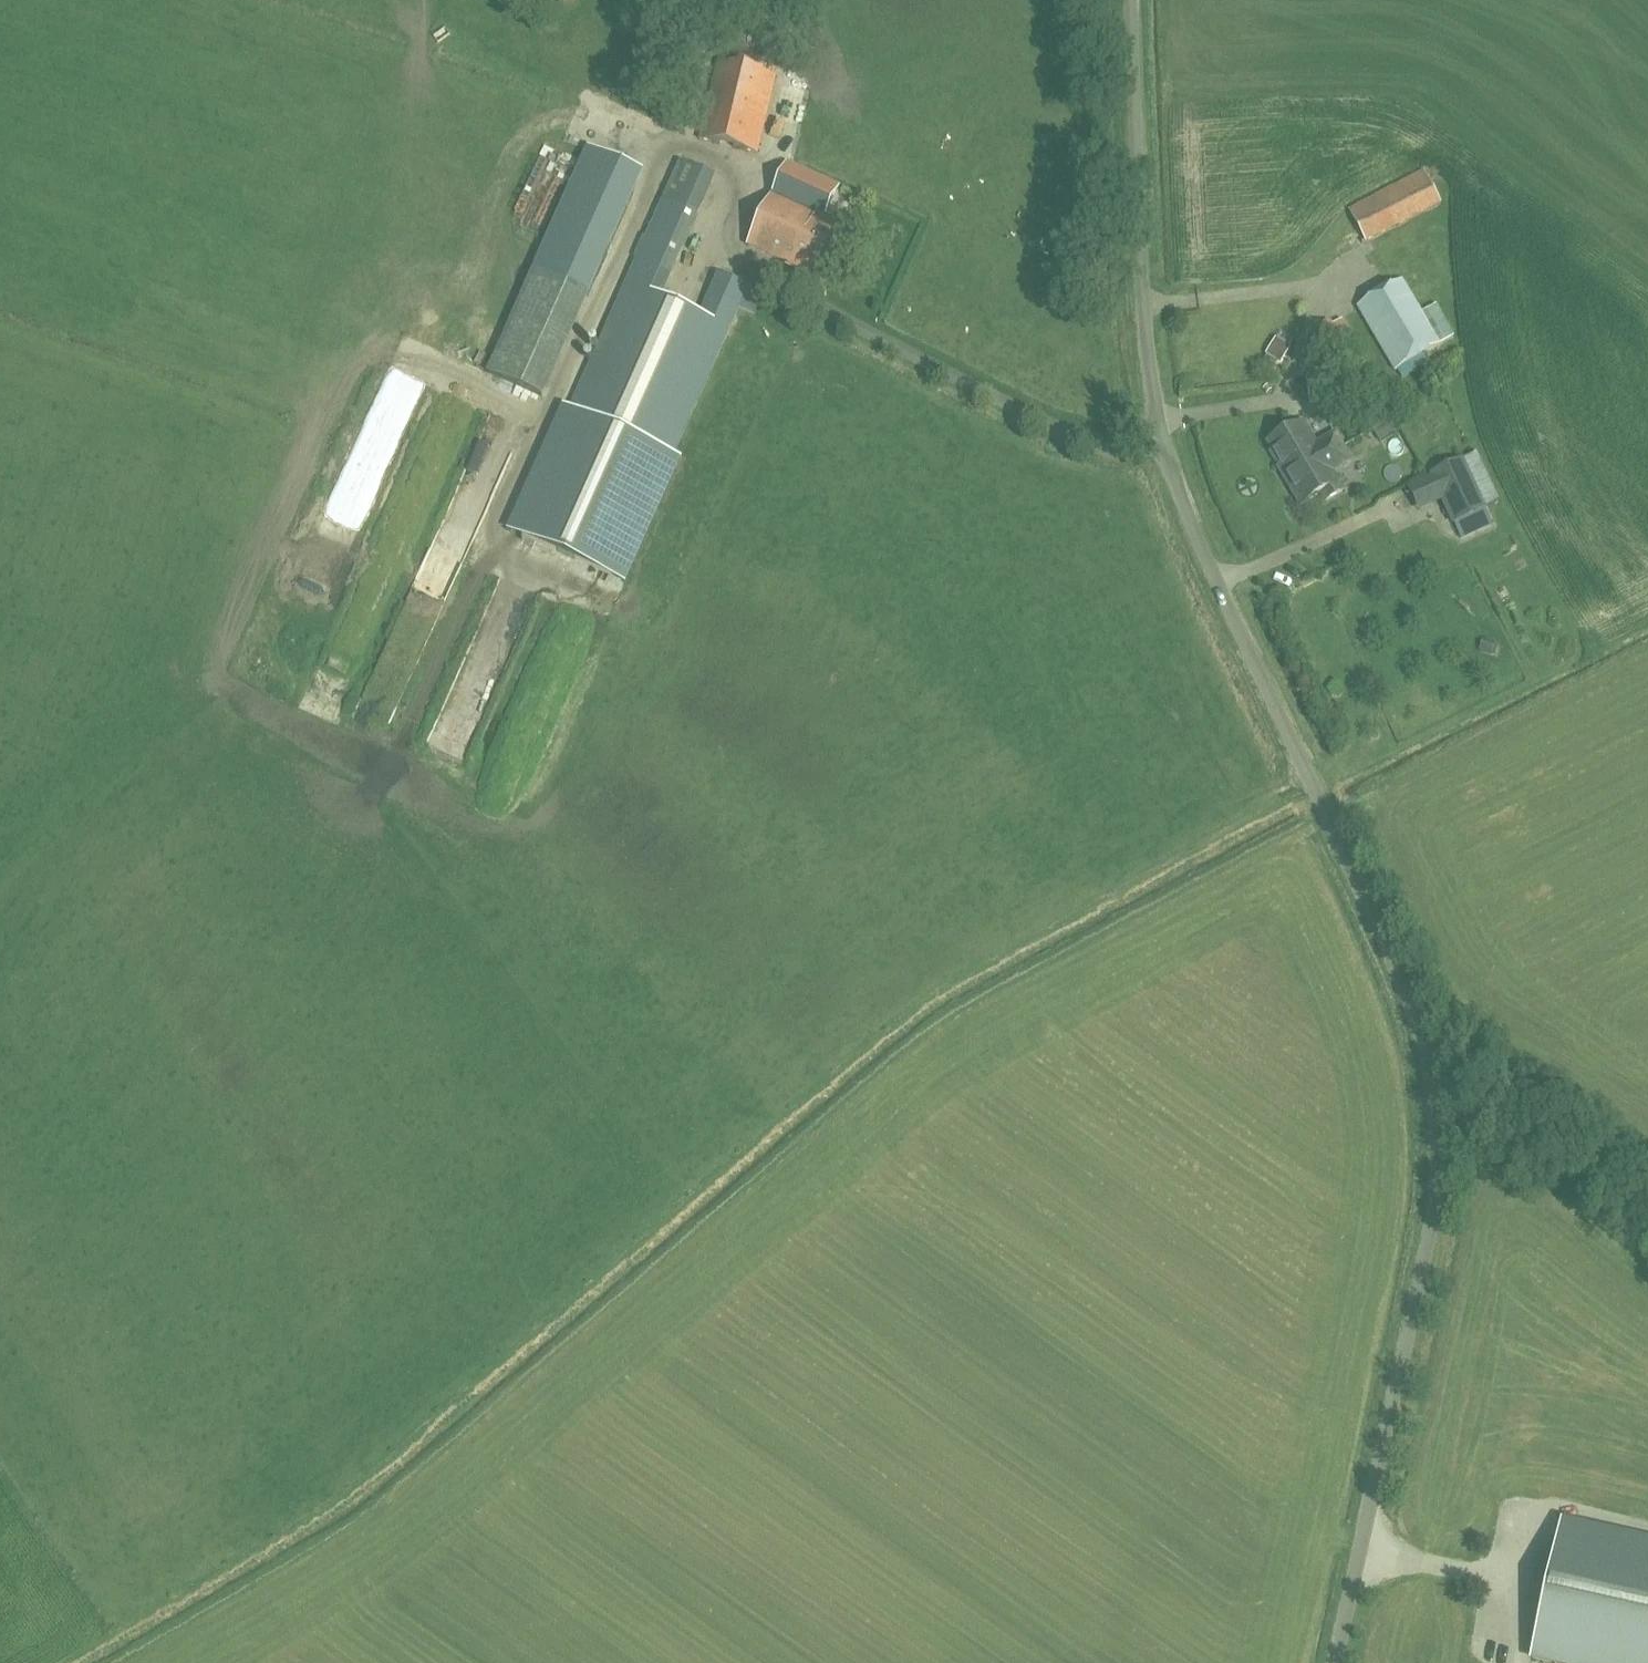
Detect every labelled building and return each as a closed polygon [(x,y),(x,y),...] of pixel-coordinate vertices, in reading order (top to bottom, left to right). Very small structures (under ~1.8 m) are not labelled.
[(759,154),(777,77),(718,62),(699,140),(759,154)] [(534,270),(587,293),(639,175),(587,152),(534,270)] [(675,456),(740,309),(754,316),(765,294),(718,272),(709,292),(701,313),(663,297),(717,174),(682,159),(571,409),(563,406),(511,524),(508,530),(579,560),(626,580),(651,524),(679,458),(675,456)] [(825,281),(850,227),(825,216),(838,188),(787,164),(749,246),(825,281)] [(1366,243),(1442,204),(1425,170),(1349,209),(1366,243)] [(1413,296),(1403,280),(1357,307),(1395,372),(1456,335),(1428,288),(1413,296)] [(1342,336),(1350,332),(1343,319),(1334,324),(1334,323),(1318,332),(1332,354),(1347,346),(1342,336)] [(1289,365),(1295,350),(1280,344),(1274,359),(1289,365)] [(1309,397),(1332,395),(1330,375),(1307,378),(1309,397)] [(1389,418),(1373,428),(1378,437),(1381,442),(1397,433),(1389,418)] [(1316,444),(1303,422),(1269,442),(1283,465),(1284,465),(1290,475),(1286,478),(1301,504),(1322,492),(1326,500),(1343,490),(1332,471),(1351,460),(1335,433),(1316,444)] [(1453,525),(1488,509),(1465,459),(1430,476),(1453,525)] [(1562,1522),(1532,1658),(1553,1662),(1647,1662),(1647,1542),(1562,1522)]
